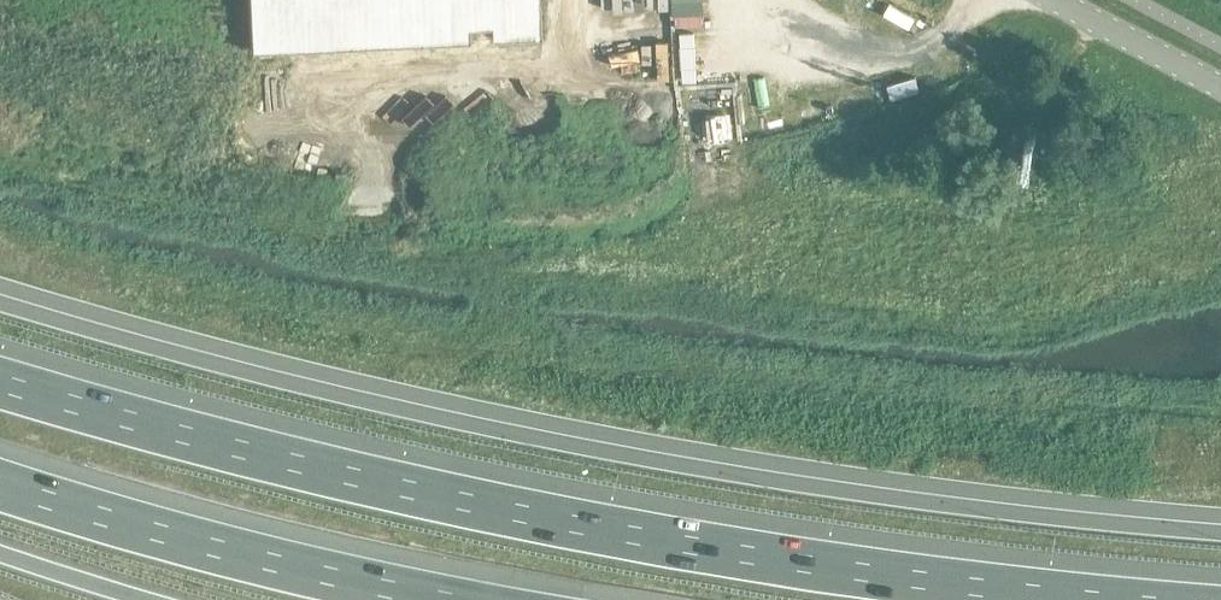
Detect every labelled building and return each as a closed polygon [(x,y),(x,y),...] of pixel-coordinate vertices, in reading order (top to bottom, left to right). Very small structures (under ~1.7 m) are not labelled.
[(254,78),(264,78),(266,52),(256,52),(254,78)] [(1039,154),(1017,140),(1009,153),(1031,166),(1039,154)]
